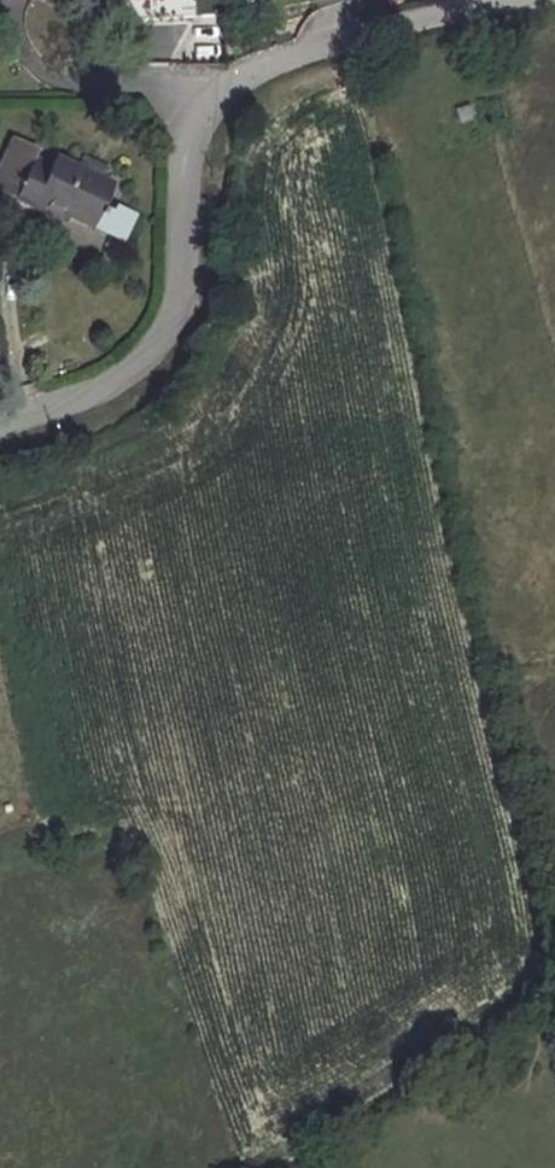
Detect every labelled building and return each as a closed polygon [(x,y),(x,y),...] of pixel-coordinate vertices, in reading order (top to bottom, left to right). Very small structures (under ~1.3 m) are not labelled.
[(8,149),(0,171),(0,193),(59,216),(64,205),(93,216),(114,175),(58,151),(51,166),(8,149)]
